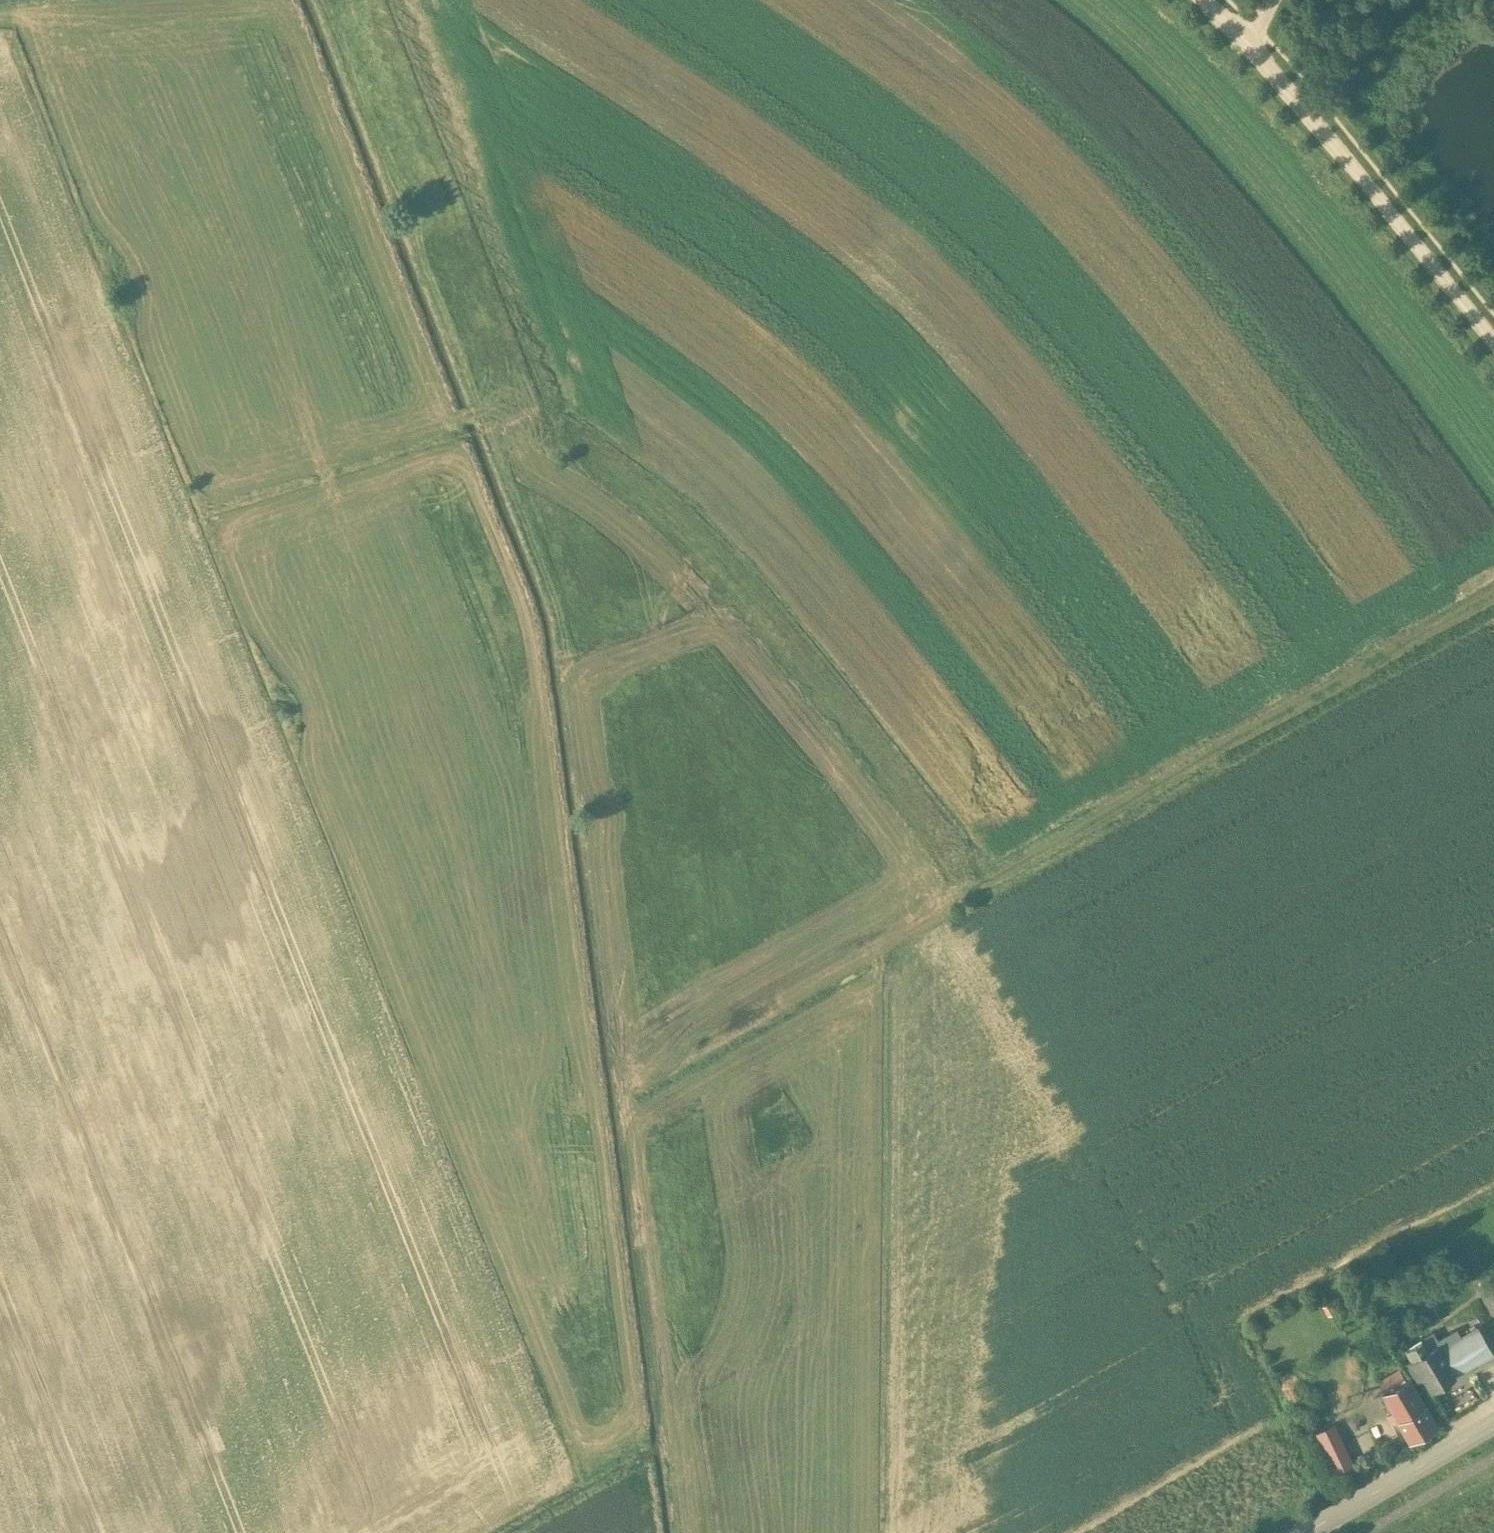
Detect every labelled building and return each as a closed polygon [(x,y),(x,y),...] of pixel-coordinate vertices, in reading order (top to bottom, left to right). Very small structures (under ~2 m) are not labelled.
[(1493,1313),(1493,1281),(1478,1288),(1491,1314),(1493,1313)] [(1331,1301),(1322,1306),(1328,1318),(1337,1313),(1331,1301)] [(1448,1345),(1461,1370),(1492,1353),(1479,1328),(1458,1339),(1448,1345)] [(1461,1370),(1448,1345),(1439,1349),(1436,1343),(1430,1346),(1423,1333),(1403,1343),(1410,1357),(1407,1359),(1417,1377),(1423,1373),(1431,1388),(1454,1376),(1453,1374),(1461,1370)] [(1403,1369),(1382,1375),(1385,1384),(1406,1377),(1403,1369)] [(1385,1389),(1400,1418),(1399,1418),(1410,1438),(1437,1424),(1426,1404),(1425,1404),(1410,1376),(1385,1389)] [(1323,1455),(1342,1445),(1336,1434),(1326,1440),(1321,1429),(1312,1434),(1323,1455)]
